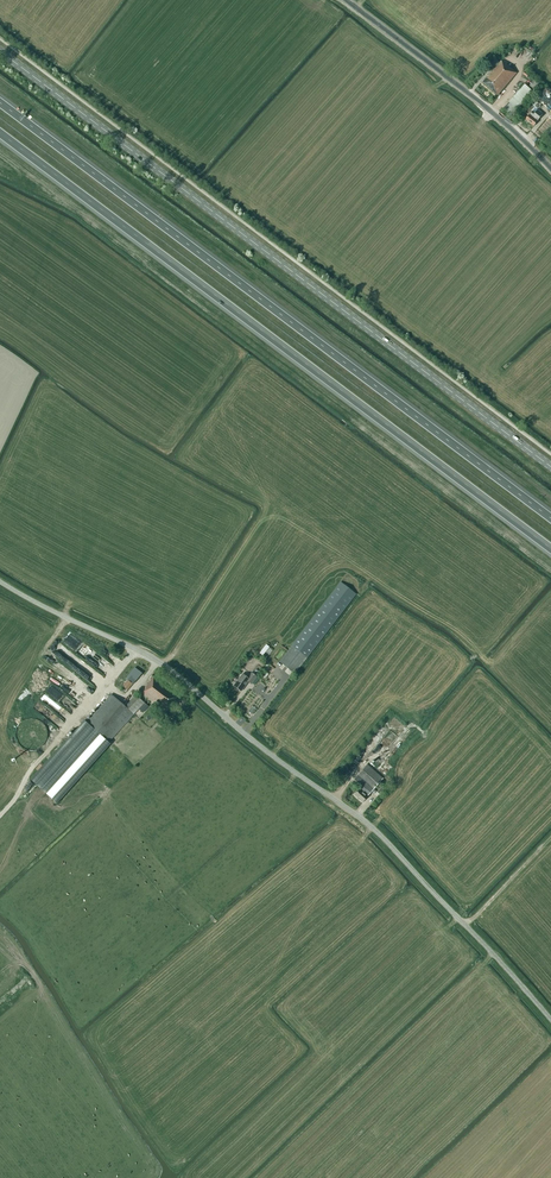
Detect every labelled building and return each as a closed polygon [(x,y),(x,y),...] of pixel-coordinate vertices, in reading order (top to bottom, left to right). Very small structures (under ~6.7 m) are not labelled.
[(505,65),(501,61),(500,63),(496,60),(488,68),(492,72),(483,83),(498,95),(517,73),(506,64),(505,65)] [(535,80),(528,88),(525,85),(510,102),(517,109),(532,91),(534,93),(541,85),(535,80)] [(550,111),(550,93),(546,89),(532,105),(525,113),(528,116),(535,108),(537,109),(542,104),(550,111)] [(526,120),(534,126),(538,121),(543,114),(538,110),(536,112),(535,111),(534,112),(533,111),(526,120)] [(295,674),(307,658),(356,594),(341,582),(292,646),(280,662),(295,674)] [(66,642),(73,635),(68,631),(62,638),(66,642)] [(269,647),(266,644),(259,653),(263,656),(269,647)] [(258,675),(262,668),(259,666),(254,672),(258,675)] [(125,693),(142,673),(135,667),(126,679),(125,678),(118,686),(121,689),(125,693)] [(242,674),(234,686),(241,691),(248,682),(251,684),(251,683),(254,685),(259,679),(256,677),(252,673),(251,673),(245,669),(242,674)] [(157,703),(161,706),(167,710),(178,696),(152,676),(149,679),(151,680),(145,688),(146,689),(142,693),(156,704),(157,703)] [(47,691),(61,699),(64,695),(55,690),(56,688),(51,685),(47,691)] [(87,722),(85,721),(31,780),(57,804),(111,744),(109,742),(144,703),(136,695),(125,707),(112,695),(87,722)] [(49,727),(37,718),(31,717),(29,720),(29,721),(30,721),(36,725),(36,727),(32,733),(33,733),(40,738),(39,742),(43,745),(46,741),(49,727)] [(385,755),(382,758),(380,756),(372,765),(369,762),(351,783),(359,790),(355,795),(363,802),(367,797),(391,769),(393,767),(387,762),(405,743),(398,736),(383,753),(385,755)]
